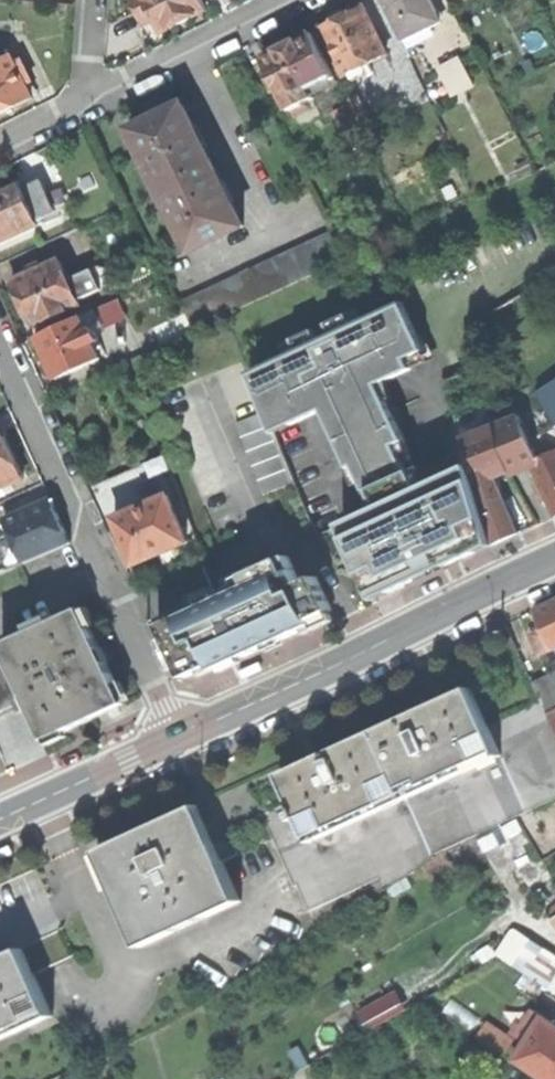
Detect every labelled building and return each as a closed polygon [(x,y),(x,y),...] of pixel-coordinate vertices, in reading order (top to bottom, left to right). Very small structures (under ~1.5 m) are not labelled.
[(160,33),(182,22),(205,11),(200,0),(132,0),(146,29),(156,24),(160,33)] [(404,39),(440,21),(430,0),(385,0),(404,39)] [(322,27),(345,75),(386,55),(362,7),(339,18),(322,27)] [(263,56),(290,111),(314,99),(309,90),(335,78),(312,32),(286,45),(263,56)] [(9,110),(33,98),(26,83),(33,80),(23,61),(16,64),(12,56),(0,62),(0,114),(9,110)] [(439,70),(452,96),(474,85),(460,59),(439,70)] [(132,130),(192,253),(244,228),(227,193),(200,135),(185,105),(132,130)] [(39,226),(36,220),(23,191),(19,182),(0,191),(0,244),(39,226)] [(41,183),(23,191),(36,220),(54,212),(41,183)] [(181,303),(195,332),(345,261),(332,232),(181,303)] [(22,305),(32,326),(79,305),(59,261),(12,282),(22,305)] [(352,472),(356,470),(369,499),(373,509),(344,523),(376,597),(456,559),(498,539),(489,506),(482,480),(476,461),(421,487),(403,447),(410,444),(381,381),(414,366),(410,355),(428,347),(406,299),(356,322),(352,313),(329,323),(333,332),(322,337),(318,328),(294,339),(298,347),(250,368),(279,433),(325,412),(352,472)] [(55,378),(56,380),(101,359),(93,343),(101,340),(95,329),(101,326),(94,310),(37,337),(43,350),(47,360),(42,367),(46,377),(55,378)] [(120,347),(127,362),(157,348),(150,332),(120,347)] [(550,425),(554,422),(554,377),(535,391),(550,425)] [(265,495),(294,482),(291,474),(281,452),(264,412),(235,424),(265,495)] [(517,414),(495,424),(509,468),(528,460),(536,456),(517,414)] [(495,424),(469,436),(476,461),(482,480),(499,473),(509,468),(495,424)] [(22,480),(11,456),(1,435),(0,435),(0,490),(22,480)] [(554,514),(554,513),(554,447),(536,456),(528,460),(537,479),(546,497),(554,514)] [(508,498),(499,473),(482,480),(489,506),(508,498)] [(539,501),(546,497),(537,479),(530,483),(539,501)] [(113,502),(120,518),(147,506),(140,490),(113,502)] [(125,545),(135,567),(188,544),(167,497),(147,506),(120,518),(114,520),(125,545)] [(519,530),(508,498),(489,506),(498,539),(509,534),(519,530)] [(16,549),(23,566),(68,547),(57,523),(49,503),(5,522),(16,549)] [(23,566),(16,549),(0,556),(0,576),(23,566)] [(173,648),(186,677),(241,653),(243,657),(281,640),(316,624),(314,619),(333,610),(318,577),(301,584),(289,556),(237,579),(239,585),(229,589),(231,593),(219,599),(217,595),(158,621),(171,649),(173,648)] [(144,589),(158,621),(217,595),(203,563),(144,589)] [(554,645),(554,598),(533,608),(542,627),(551,647),(554,645)] [(27,698),(45,738),(48,737),(47,734),(65,726),(66,729),(127,701),(103,647),(93,624),(90,626),(82,607),(84,606),(83,604),(1,641),(27,698)] [(538,653),(551,647),(542,627),(529,633),(538,653)] [(27,698),(1,641),(0,642),(0,710),(27,698)] [(270,669),(266,660),(249,668),(245,670),(247,674),(248,678),(270,669)] [(540,699),(545,711),(554,706),(554,670),(532,681),(540,699)] [(420,708),(373,730),(404,797),(499,754),(485,724),(468,687),(420,708)] [(485,724),(499,754),(404,797),(309,840),(299,816),(293,819),(288,810),(295,807),(291,799),(261,813),(288,873),(291,872),(308,908),(554,796),(554,732),(545,711),(540,699),(485,724)] [(545,711),(554,732),(554,706),(545,711)] [(324,752),(279,772),(291,799),(295,807),(299,816),(309,840),(404,797),(373,730),(324,752)] [(96,849),(140,945),(240,898),(223,860),(214,840),(197,803),(144,827),(96,849)] [(293,819),(299,816),(295,807),(288,810),(293,819)] [(229,833),(214,840),(223,860),(239,853),(229,833)] [(10,854),(15,853),(13,848),(11,844),(0,849),(0,859),(10,854)] [(554,987),(554,951),(513,928),(498,956),(554,987)] [(36,972),(24,946),(0,957),(0,1040),(55,1014),(36,972)] [(554,1006),(554,992),(522,971),(512,987),(551,1011),(554,1006)] [(368,1029),(409,1011),(401,991),(360,1009),(368,1029)] [(544,1078),(554,1078),(554,1026),(533,1011),(518,1033),(529,1041),(515,1059),(544,1078)] [(479,1034),(506,1052),(514,1040),(487,1022),(479,1034)] [(51,1078),(73,1078),(69,1071),(51,1078)]
